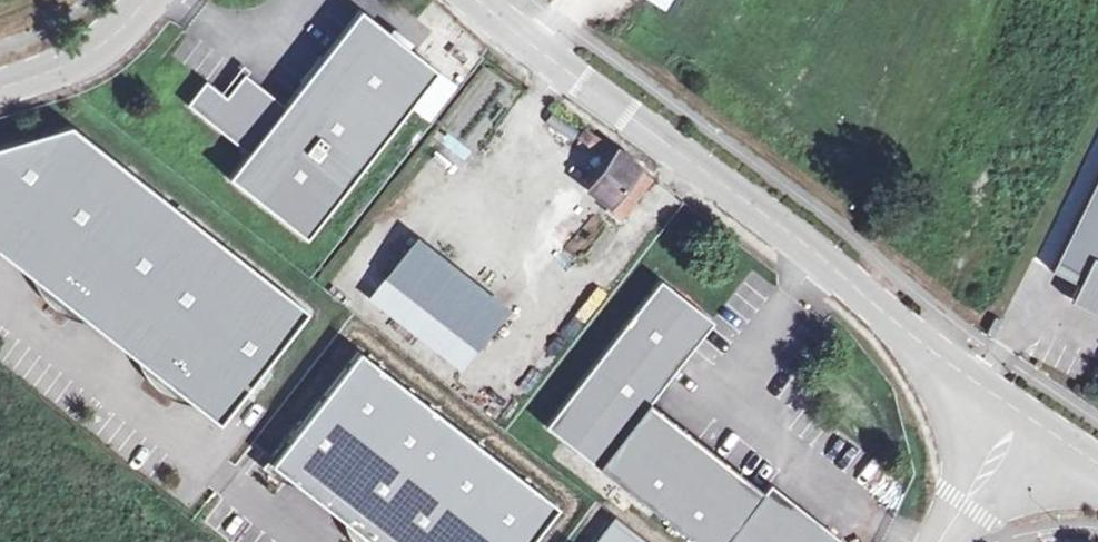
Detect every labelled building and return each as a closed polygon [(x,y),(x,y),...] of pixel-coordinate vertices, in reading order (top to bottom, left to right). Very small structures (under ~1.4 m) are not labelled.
[(283,106),(249,151),(227,179),(305,238),(435,70),(357,10),(283,106)] [(249,151),(283,106),(242,74),(225,97),(208,119),(249,151)] [(225,97),(205,81),(187,104),(208,119),(225,97)] [(219,424),(256,376),(264,382),(271,373),(263,367),(307,311),(70,125),(0,146),(0,252),(219,424)] [(595,151),(603,141),(585,129),(578,139),(595,151)] [(646,173),(619,152),(590,191),(610,205),(606,210),(614,216),(646,173)] [(656,180),(646,173),(614,216),(623,223),(656,180)] [(1097,307),(1097,179),(1048,282),(1097,307)] [(461,362),(502,309),(416,242),(375,296),(461,362)] [(545,426),(600,468),(712,321),(658,279),(545,426)] [(600,468),(694,541),(723,541),(762,494),(648,405),(600,468)] [(762,494),(723,541),(842,541),(843,541),(769,485),(762,494)]
